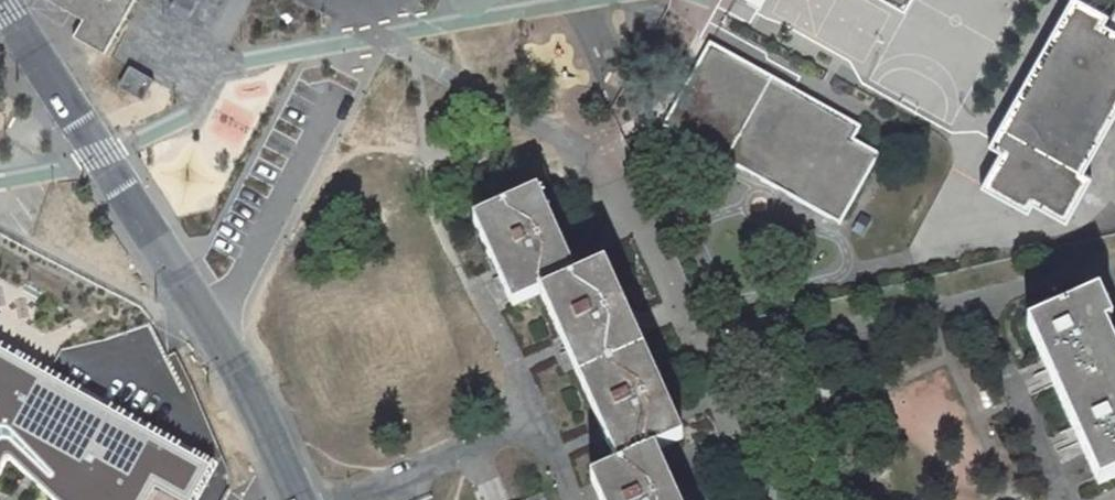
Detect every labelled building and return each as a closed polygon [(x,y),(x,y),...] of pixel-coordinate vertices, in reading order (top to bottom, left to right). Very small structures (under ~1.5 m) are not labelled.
[(86,20),(74,42),(99,56),(128,0),(48,0),(86,20)] [(760,11),(766,0),(740,0),(760,11)] [(903,11),(909,0),(884,0),(903,11)] [(1063,222),(1089,177),(1080,172),(1114,109),(1114,10),(1107,25),(1100,22),(1105,15),(1078,0),(1069,0),(988,146),(999,153),(980,184),(1024,210),(1029,202),(1063,222)] [(857,130),(708,44),(663,126),(837,225),(861,184),(877,156),(851,140),(857,130)] [(129,64),(121,88),(149,97),(157,73),(129,64)] [(651,458),(678,447),(600,274),(573,285),(535,200),(477,225),(517,311),(544,299),(621,474),(596,484),(603,499),(670,499),(651,458)] [(1100,493),(1114,487),(1114,363),(1105,340),(1112,337),(1098,304),(1031,335),(1100,493)] [(216,462),(0,337),(0,499),(197,499),(216,462)]
